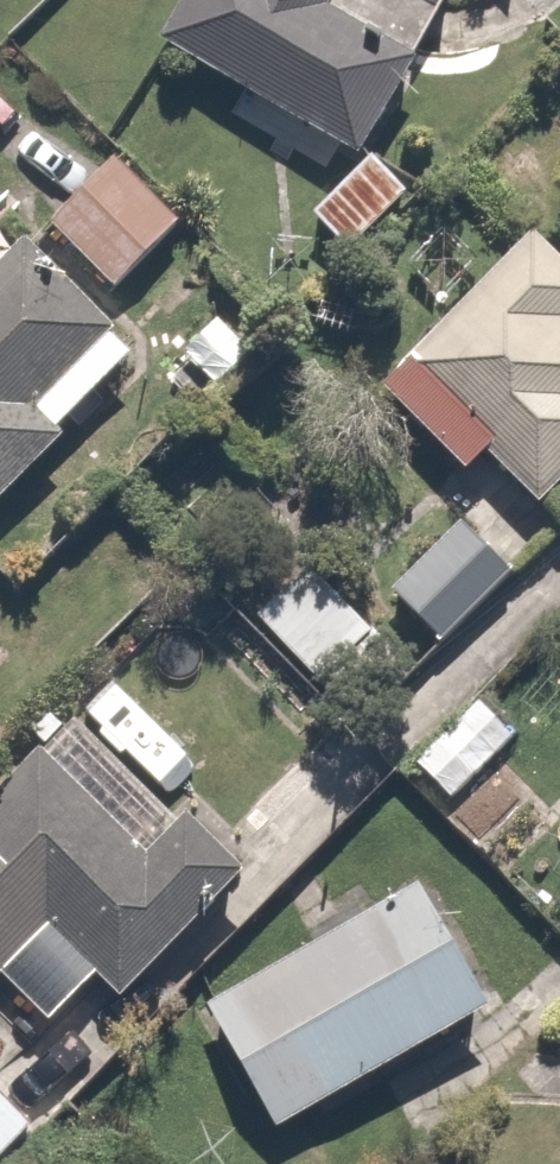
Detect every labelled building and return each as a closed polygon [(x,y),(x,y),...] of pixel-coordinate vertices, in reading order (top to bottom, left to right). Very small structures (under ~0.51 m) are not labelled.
[(159,39),(361,154),(417,56),(328,5),(331,0),(181,0),(159,39)] [(96,146),(38,210),(114,278),(172,213),(96,146)] [(372,154),(311,215),(347,252),(409,191),(372,154)] [(464,460),(483,442),(535,497),(559,474),(559,295),(559,294),(559,239),(540,218),(379,369),(464,460)] [(72,439),(43,410),(118,338),(33,251),(0,284),(0,509),(72,439)] [(442,622),(505,559),(462,516),(399,579),(442,622)] [(304,557),(256,606),(341,689),(389,640),(304,557)] [(0,797),(0,982),(56,927),(126,998),(246,881),(84,716),(0,797)] [(427,868),(203,988),(271,1115),(495,995),(427,868)] [(29,1121),(0,1091),(0,1149),(29,1121)]
